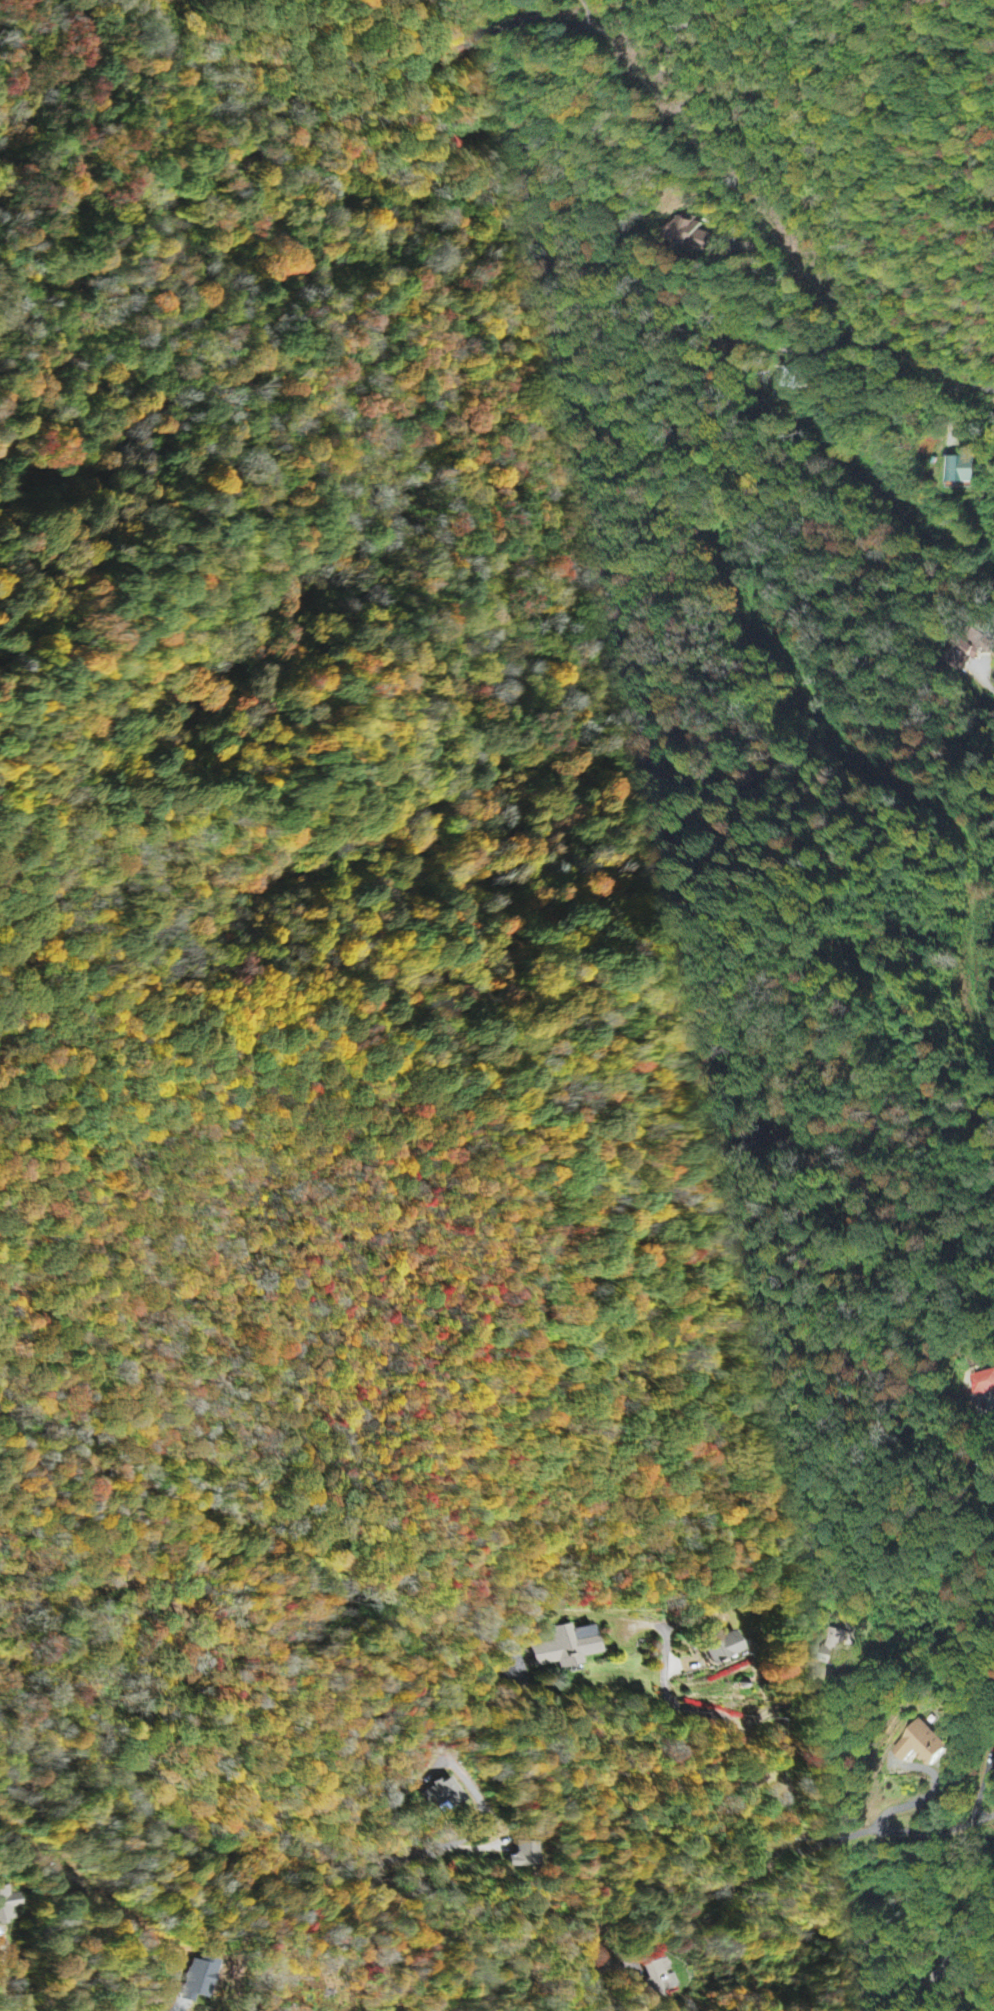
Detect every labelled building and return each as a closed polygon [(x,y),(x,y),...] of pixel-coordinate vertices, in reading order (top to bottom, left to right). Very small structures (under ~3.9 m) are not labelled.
[(799,394),(806,372),(789,365),(781,387),(799,394)] [(964,458),(948,458),(948,484),(980,484),(980,463),(964,464),(964,458)] [(600,1654),(595,1625),(574,1629),(573,1624),(550,1628),(552,1642),(530,1647),(534,1668),(556,1664),(557,1669),(581,1664),(580,1658),(600,1654)] [(700,1644),(710,1665),(743,1650),(733,1629),(700,1644)] [(950,1748),(918,1719),(889,1751),(903,1764),(913,1752),(931,1769),(950,1748)] [(462,1798),(452,1779),(425,1793),(436,1812),(462,1798)] [(535,1843),(513,1842),(511,1867),(534,1868),(535,1843)] [(15,1883),(0,1888),(0,1918),(23,1911),(15,1883)] [(184,1993),(206,2001),(220,1964),(198,1956),(184,1993)] [(674,1988),(664,1957),(642,1965),(647,1980),(644,1981),(652,2003),(663,1999),(661,1992),(674,1988)]
